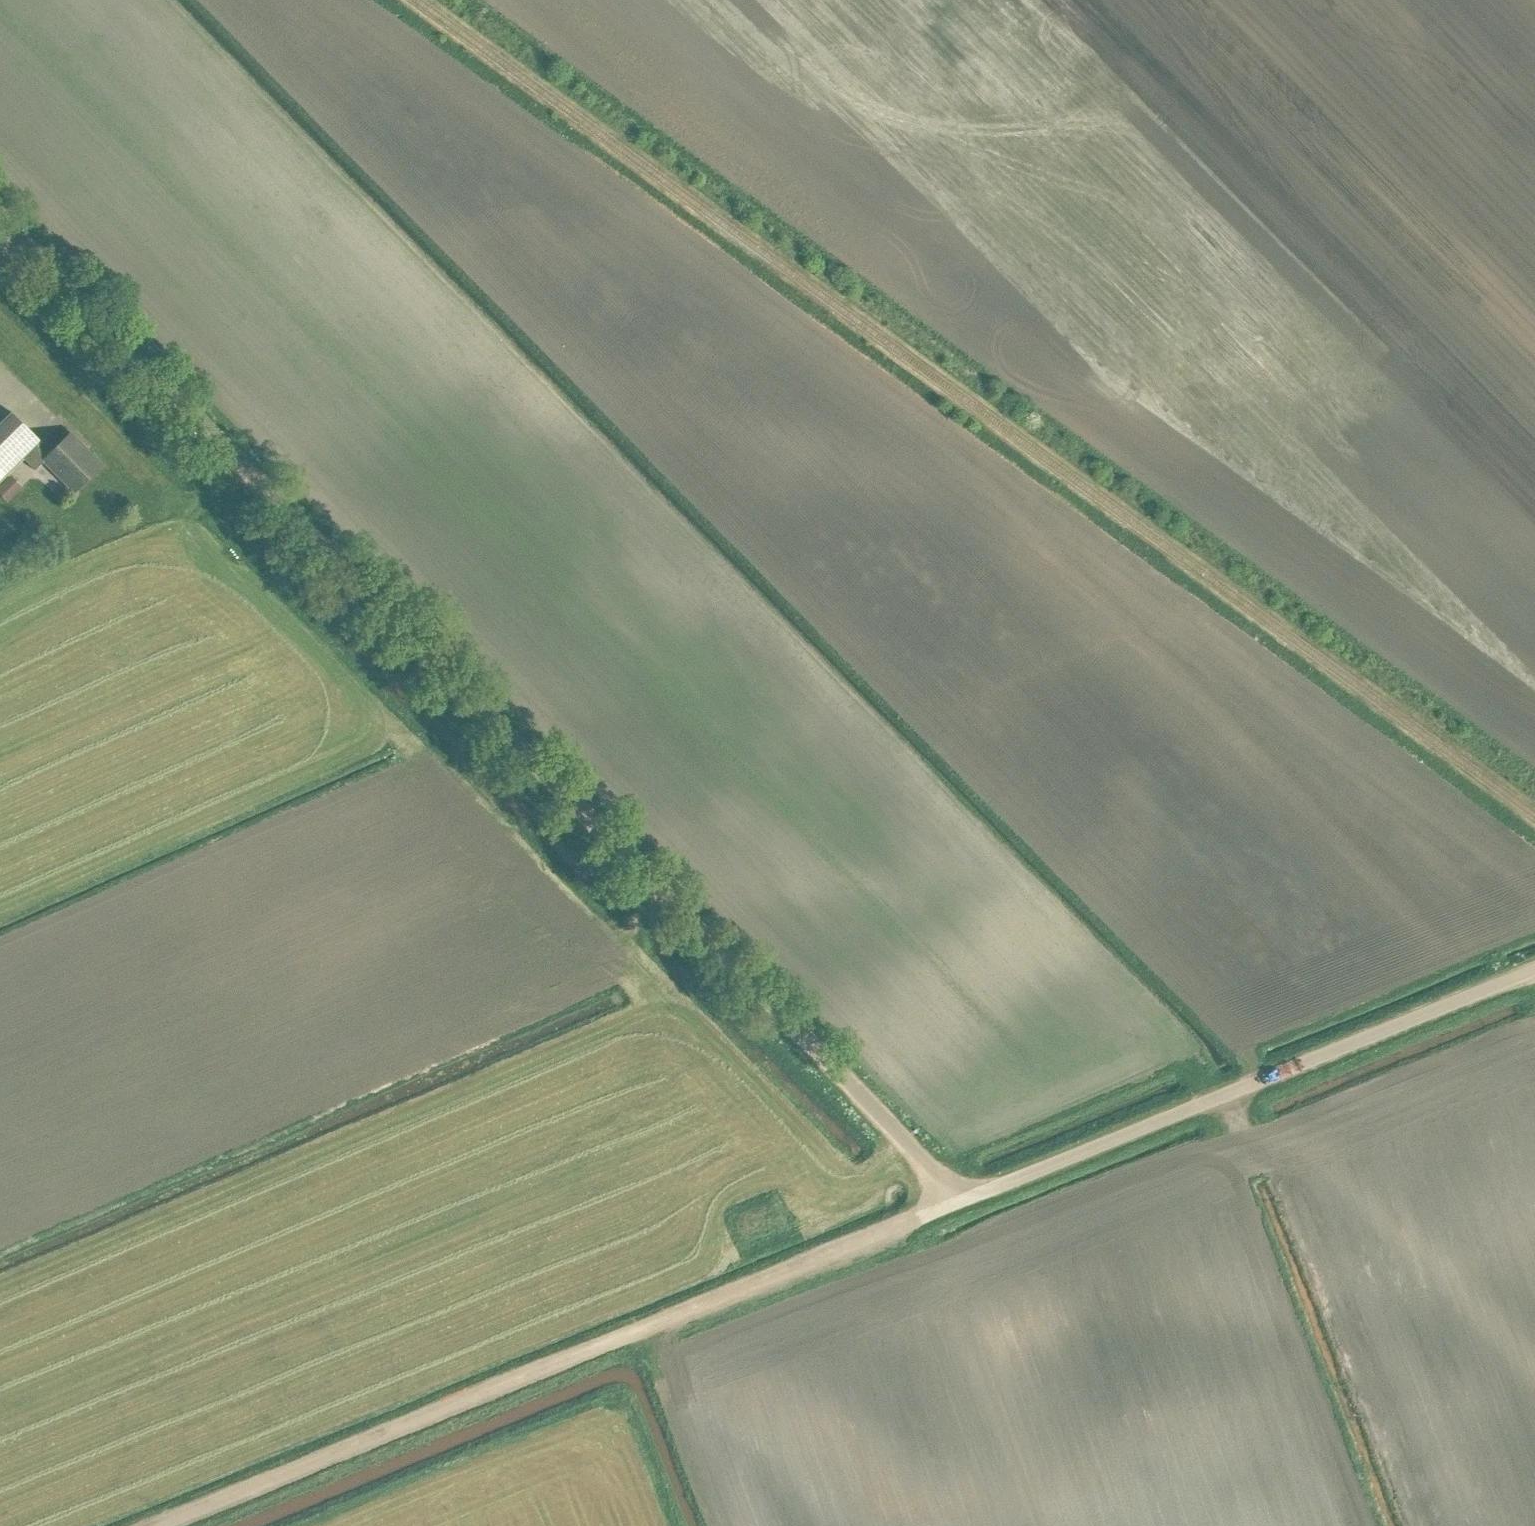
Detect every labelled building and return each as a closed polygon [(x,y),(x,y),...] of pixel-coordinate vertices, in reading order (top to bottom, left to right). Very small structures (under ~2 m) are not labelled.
[(12,412),(0,424),(0,481),(23,458),(35,470),(43,461),(74,492),(102,464),(71,433),(47,456),(37,446),(41,441),(12,412)] [(6,479),(0,485),(0,495),(8,502),(18,491),(6,479)]
